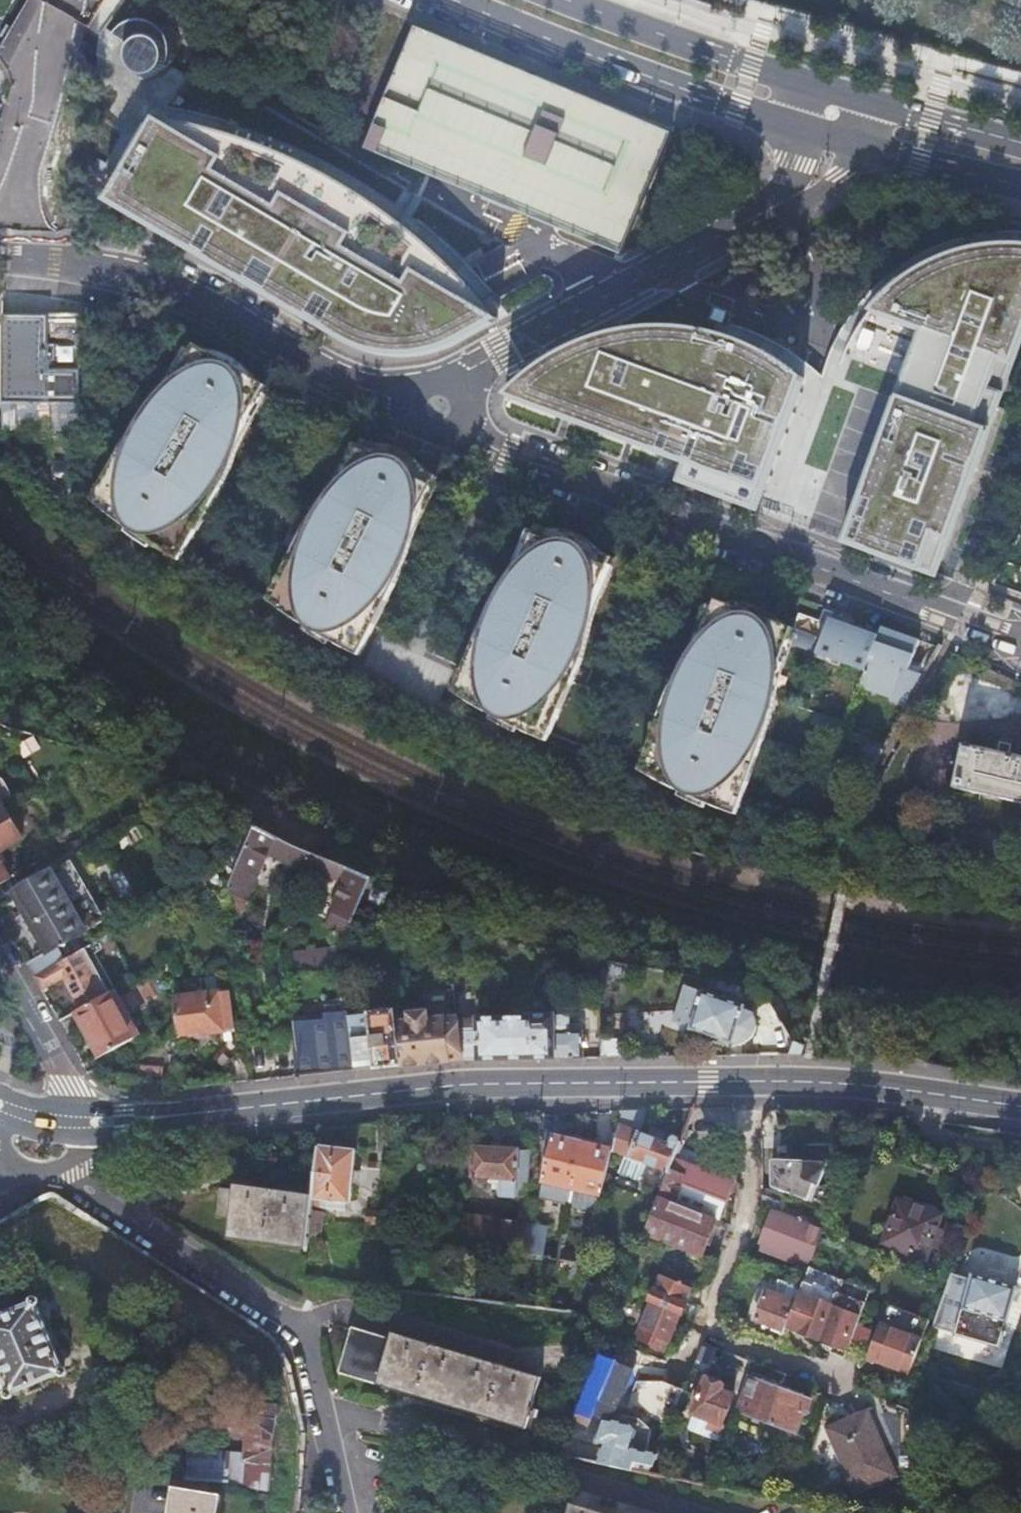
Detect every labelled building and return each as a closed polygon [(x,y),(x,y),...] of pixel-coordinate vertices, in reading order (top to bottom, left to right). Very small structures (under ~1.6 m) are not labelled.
[(145,77),(158,76),(169,72),(177,67),(180,59),(182,50),(182,39),(179,32),(177,28),(170,19),(164,15),(157,11),(149,10),(141,10),(133,11),(122,17),(116,23),(112,29),(126,37),(123,46),(125,61),(135,72),(145,77)] [(203,125),(155,115),(105,198),(350,342),(364,349),(380,354),(389,355),(406,356),(414,355),(453,343),(483,329),(498,320),(477,296),(459,276),(432,249),(403,225),(373,203),(341,182),(308,164),(274,149),(239,136),(203,125)] [(998,407),(1020,345),(1020,245),(1005,244),(993,245),(980,247),(956,253),(932,262),(910,274),(890,290),(870,312),(923,332),(845,542),(935,576),(989,433),(1020,445),(1020,415),(998,407)] [(49,345),(49,316),(3,315),(1,428),(79,430),(81,346),(49,345)] [(515,383),(506,396),(687,463),(681,482),(756,509),(805,377),(786,363),(773,355),(760,348),(746,342),(717,333),(687,327),(657,326),(627,330),(612,333),(597,337),(569,348),(539,365),(527,374),(515,383)] [(91,499),(127,527),(150,543),(178,560),(196,530),(190,527),(205,501),(211,505),(224,482),(217,478),(227,461),(223,459),(245,421),(242,419),(254,397),(258,400),(264,389),(266,385),(257,380),(205,350),(196,344),(188,357),(187,359),(191,361),(178,382),(175,380),(159,406),(157,405),(135,441),(128,437),(119,451),(127,455),(112,481),(104,476),(91,499)] [(206,348),(205,350),(257,380),(257,378),(252,373),(245,367),(238,362),(229,357),(222,354),(215,351),(206,348)] [(157,400),(128,437),(135,441),(157,405),(159,406),(175,380),(178,382),(191,361),(187,359),(188,357),(185,355),(157,400)] [(258,400),(254,397),(242,419),(245,421),(223,459),(227,461),(217,478),(224,482),(231,464),(241,437),(246,427),(267,391),(264,389),(258,400)] [(327,645),(329,640),(358,656),(402,570),(407,557),(416,529),(438,482),(435,481),(437,477),(427,472),(427,470),(420,464),(402,452),(389,447),(374,443),(373,444),(364,440),(362,443),(359,441),(334,487),(320,506),(314,513),(305,527),(267,600),(304,626),(302,629),(327,645)] [(119,451),(104,476),(112,481),(127,455),(119,451)] [(196,530),(211,505),(205,501),(190,527),(196,530)] [(545,742),(559,709),(571,682),(578,667),(585,645),(587,641),(591,623),(598,600),(614,563),(610,562),(612,558),(602,553),(603,552),(600,549),(582,538),(569,532),(547,528),(547,529),(537,525),(535,529),(532,527),(515,564),(503,584),(499,590),(489,604),(462,667),(451,691),(490,715),(488,718),(513,733),(516,728),(545,742)] [(150,543),(127,527),(124,531),(148,548),(150,543)] [(673,682),(667,692),(658,718),(638,770),(681,793),(679,797),(706,810),(707,805),(736,815),(768,730),(778,682),(794,634),(790,632),(792,629),(782,625),(782,623),(772,616),(766,613),(746,605),(726,602),(725,603),(715,600),(714,604),(710,602),(691,650),(675,678),(674,681),(673,682)] [(819,622),(798,614),(792,629),(814,636),(819,622)] [(814,658),(829,663),(838,667),(840,663),(864,672),(859,688),(889,699),(888,702),(906,708),(920,675),(907,670),(917,641),(880,628),(878,633),(855,625),(854,628),(828,618),(814,658)] [(956,786),(1020,801),(1020,755),(1011,753),(966,743),(956,786)] [(2,805),(0,806),(0,854),(22,842),(2,805)] [(305,868),(311,854),(295,847),(254,825),(236,867),(227,863),(226,866),(233,931),(268,847),(282,853),(280,858),(305,868)] [(351,923),(369,879),(311,854),(305,868),(331,879),(333,875),(343,879),(330,915),(351,923)] [(50,874),(82,934),(83,933),(103,923),(71,863),(51,874),(50,874)] [(9,881),(2,867),(0,868),(0,887),(9,881)] [(37,959),(26,965),(33,979),(55,967),(62,963),(54,949),(82,934),(50,874),(15,893),(23,910),(14,915),(37,959)] [(382,904),(389,888),(375,882),(367,901),(376,906),(382,904)] [(82,952),(62,963),(55,967),(33,979),(39,988),(61,977),(79,1013),(106,998),(82,952)] [(345,973),(343,958),(322,961),(323,975),(345,973)] [(323,975),(322,961),(286,966),(287,981),(323,975)] [(228,991),(171,999),(174,1019),(176,1039),(233,1032),(228,991)] [(704,995),(688,1037),(729,1052),(731,1047),(735,1048),(743,1048),(750,1043),(752,1040),(755,1031),(754,1026),(750,1018),(743,1013),(744,1010),(704,995)] [(135,1040),(111,996),(106,998),(79,1013),(66,1020),(90,1064),(135,1040)] [(457,1032),(456,1021),(421,1024),(420,1016),(403,1018),(404,1025),(392,1026),(391,1015),(349,1019),(349,1016),(323,1019),(323,1025),(292,1029),(295,1058),(293,1058),(295,1080),(386,1071),(460,1064),(457,1032)] [(457,1032),(460,1064),(528,1062),(578,1061),(578,1036),(569,1036),(557,1037),(557,1020),(480,1022),(481,1032),(457,1032)] [(568,1021),(557,1020),(557,1037),(569,1036),(568,1021)] [(614,1147),(612,1154),(656,1164),(654,1182),(663,1184),(675,1156),(684,1131),(682,1130),(679,1130),(677,1130),(674,1132),(673,1134),(673,1137),(644,1132),(650,1108),(623,1108),(614,1147)] [(545,1179),(574,1185),(585,1141),(554,1135),(545,1179)] [(585,1141),(574,1185),(604,1192),(612,1154),(614,1147),(585,1141)] [(315,1187),(310,1230),(325,1232),(327,1207),(322,1207),(323,1203),(346,1206),(347,1199),(352,1199),(359,1147),(320,1143),(315,1187)] [(475,1144),(474,1173),(491,1174),(491,1180),(502,1181),(502,1192),(520,1192),(522,1144),(475,1144)] [(663,1184),(644,1234),(705,1257),(733,1177),(675,1156),(663,1184)] [(828,1159),(777,1159),(777,1187),(814,1200),(828,1159)] [(231,1234),(308,1243),(310,1230),(315,1187),(236,1179),(236,1186),(222,1185),(220,1211),(233,1213),(231,1234)] [(786,1202),(763,1195),(762,1206),(776,1212),(773,1218),(765,1238),(762,1248),(796,1260),(795,1265),(804,1268),(806,1264),(811,1265),(821,1238),(825,1228),(782,1213),(786,1202)] [(897,1201),(883,1243),(926,1257),(940,1215),(897,1201)] [(481,1243),(527,1247),(530,1219),(460,1214),(458,1226),(481,1228),(481,1243)] [(530,1219),(527,1247),(547,1248),(549,1220),(530,1219)] [(946,1287),(934,1328),(999,1346),(1016,1283),(970,1271),(964,1292),(946,1287)] [(789,1327),(821,1339),(834,1305),(801,1293),(797,1305),(789,1327)] [(834,1305),(821,1339),(830,1342),(834,1333),(850,1339),(864,1299),(849,1294),(846,1300),(837,1297),(834,1305)] [(656,1296),(645,1325),(661,1331),(658,1342),(670,1347),(684,1306),(656,1296)] [(763,1323),(787,1331),(789,1327),(797,1305),(772,1296),(763,1323)] [(0,1311),(0,1385),(4,1395),(63,1373),(34,1298),(0,1311)] [(869,1359),(909,1373),(921,1341),(929,1320),(888,1305),(880,1327),(869,1359)] [(349,1345),(342,1371),(529,1427),(533,1413),(539,1414),(542,1403),(536,1402),(542,1380),(508,1369),(509,1362),(500,1359),(497,1366),(444,1350),(446,1342),(436,1339),(433,1347),(363,1326),(357,1348),(349,1345)] [(871,1330),(858,1326),(848,1351),(862,1356),(871,1330)] [(640,1347),(606,1335),(560,1454),(572,1457),(580,1435),(599,1442),(592,1460),(656,1473),(663,1454),(635,1448),(638,1432),(633,1421),(615,1417),(640,1347)] [(704,1342),(695,1367),(711,1373),(720,1348),(704,1342)] [(754,1379),(742,1412),(795,1431),(803,1410),(809,1413),(813,1402),(819,1403),(821,1400),(814,1384),(792,1376),(786,1391),(754,1379)] [(709,1377),(694,1418),(710,1423),(707,1432),(720,1436),(736,1394),(725,1389),(727,1382),(709,1377)] [(191,1445),(187,1473),(238,1483),(271,1495),(286,1409),(262,1404),(259,1420),(254,1420),(247,1455),(191,1445)] [(867,1411),(832,1427),(847,1461),(843,1464),(856,1493),(897,1475),(867,1411)] [(217,1493),(170,1485),(165,1512),(214,1512),(217,1493)]
